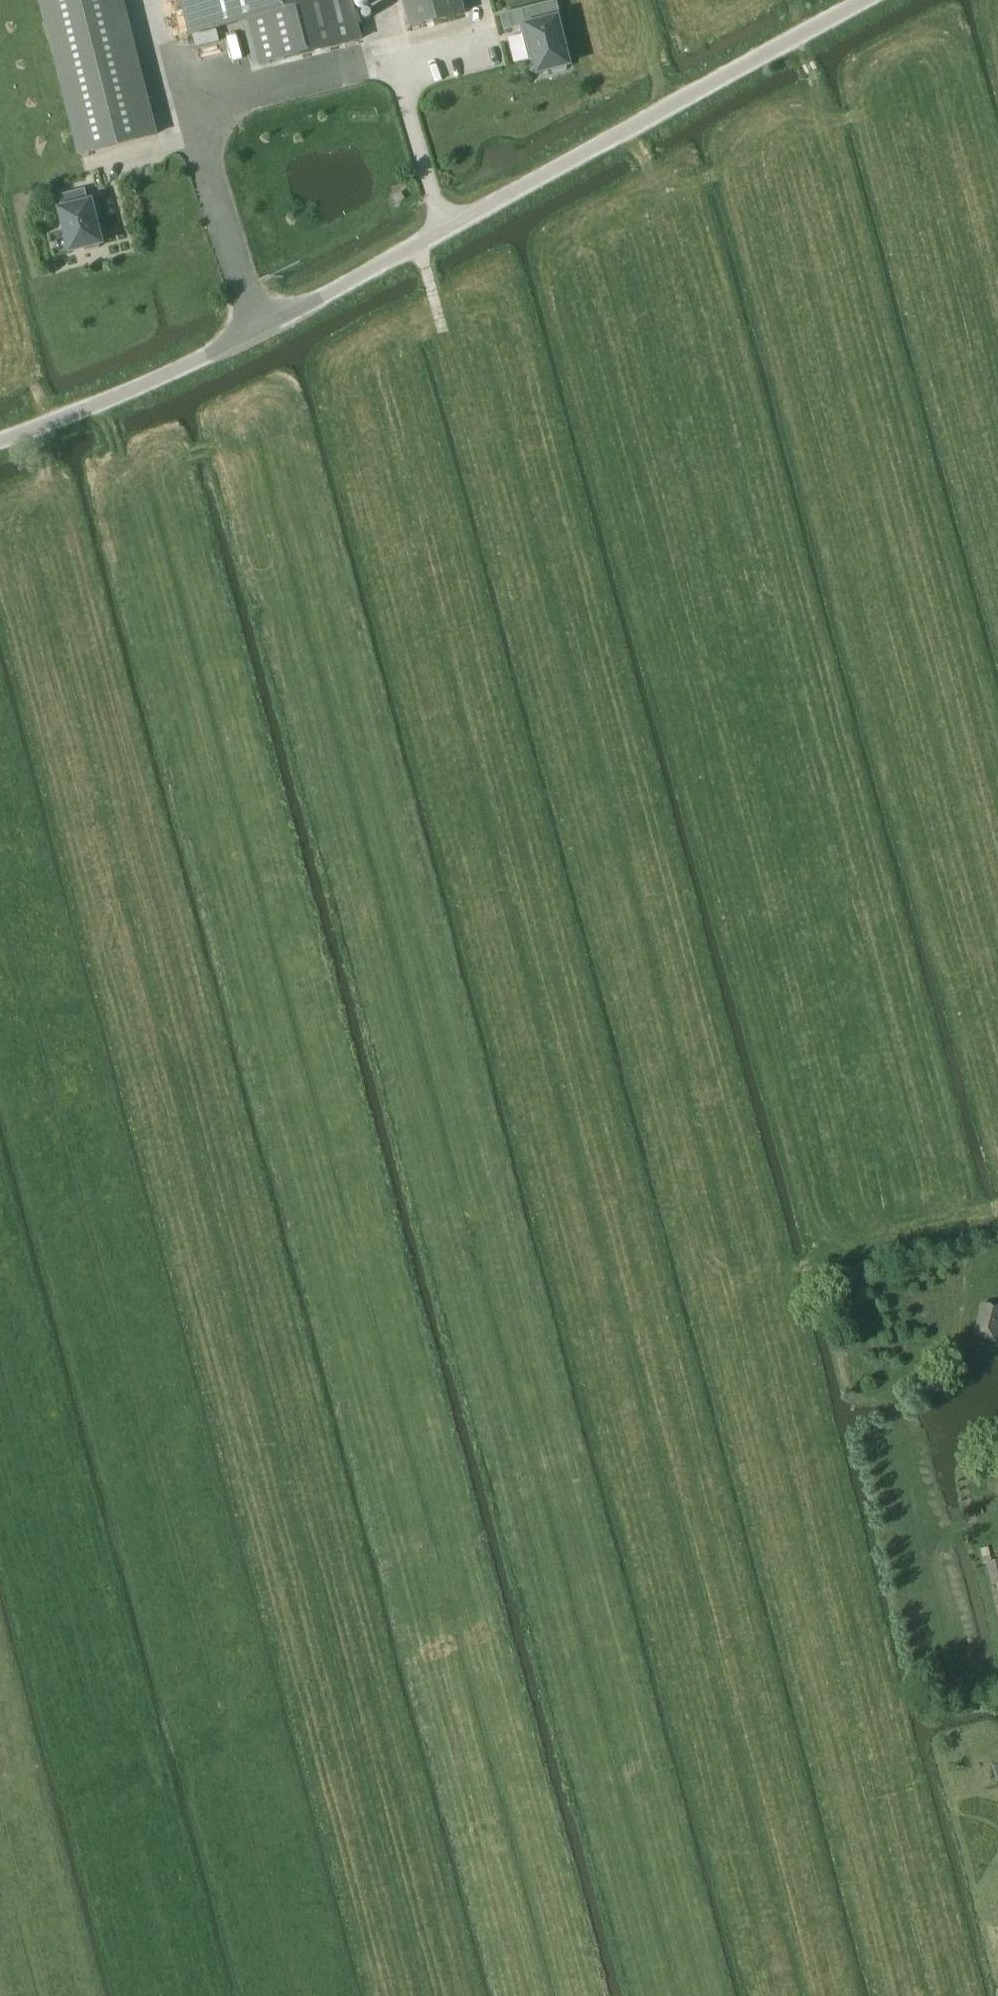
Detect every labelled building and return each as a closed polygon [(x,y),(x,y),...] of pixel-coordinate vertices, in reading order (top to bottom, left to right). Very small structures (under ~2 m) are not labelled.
[(80,157),(155,138),(122,0),(42,0),(80,157)] [(193,33),(247,19),(259,66),(361,40),(351,0),(184,0),(193,33)] [(410,27),(464,14),(461,0),(403,0),(410,27)] [(547,74),(566,69),(566,66),(569,65),(557,21),(561,20),(556,1),(522,10),(522,11),(524,10),(528,26),(526,26),(528,33),(522,34),(525,48),(529,47),(531,57),(530,57),(531,60),(534,60),(538,73),(546,71),(547,74)] [(87,200),(85,189),(80,190),(59,196),(62,207),(59,207),(65,231),(70,250),(83,247),(84,250),(99,247),(98,243),(101,242),(90,200),(87,200)] [(975,1335),(995,1340),(997,1328),(997,1307),(983,1304),(975,1335)] [(991,1585),(997,1584),(997,1560),(985,1563),(991,1585)]
